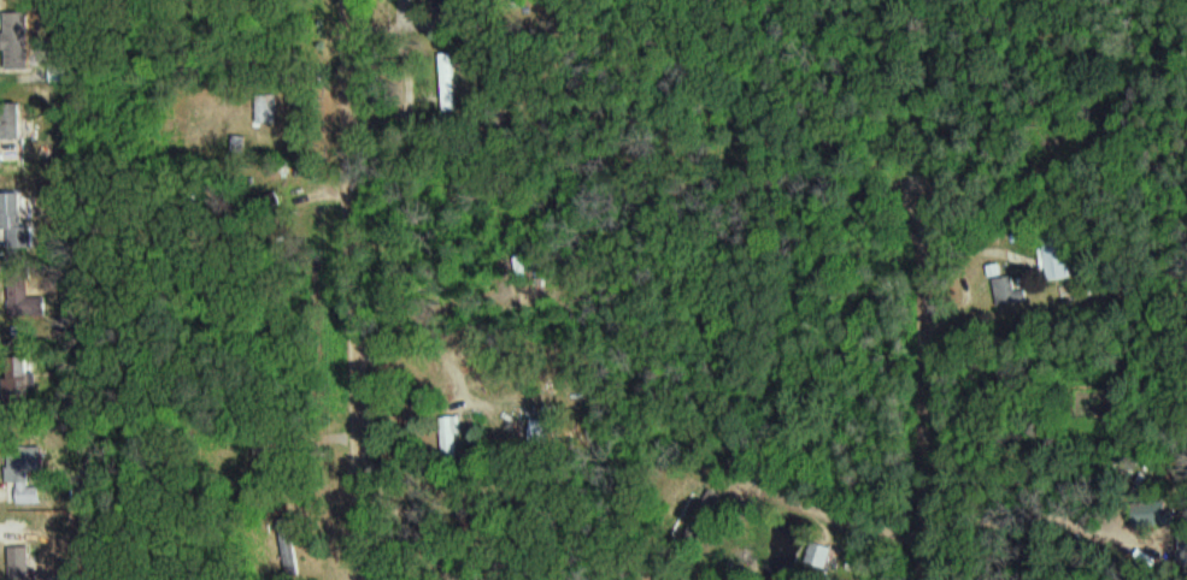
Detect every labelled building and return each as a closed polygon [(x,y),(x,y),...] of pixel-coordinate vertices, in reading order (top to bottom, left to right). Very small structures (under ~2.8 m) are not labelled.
[(1067,237),(1047,239),(1051,278),(1071,276),(1067,237)] [(462,459),(462,416),(444,416),(444,459),(462,459)] [(291,518),(279,521),(289,576),(302,573),(291,518)] [(834,549),(819,543),(811,562),(827,568),(834,549)]
